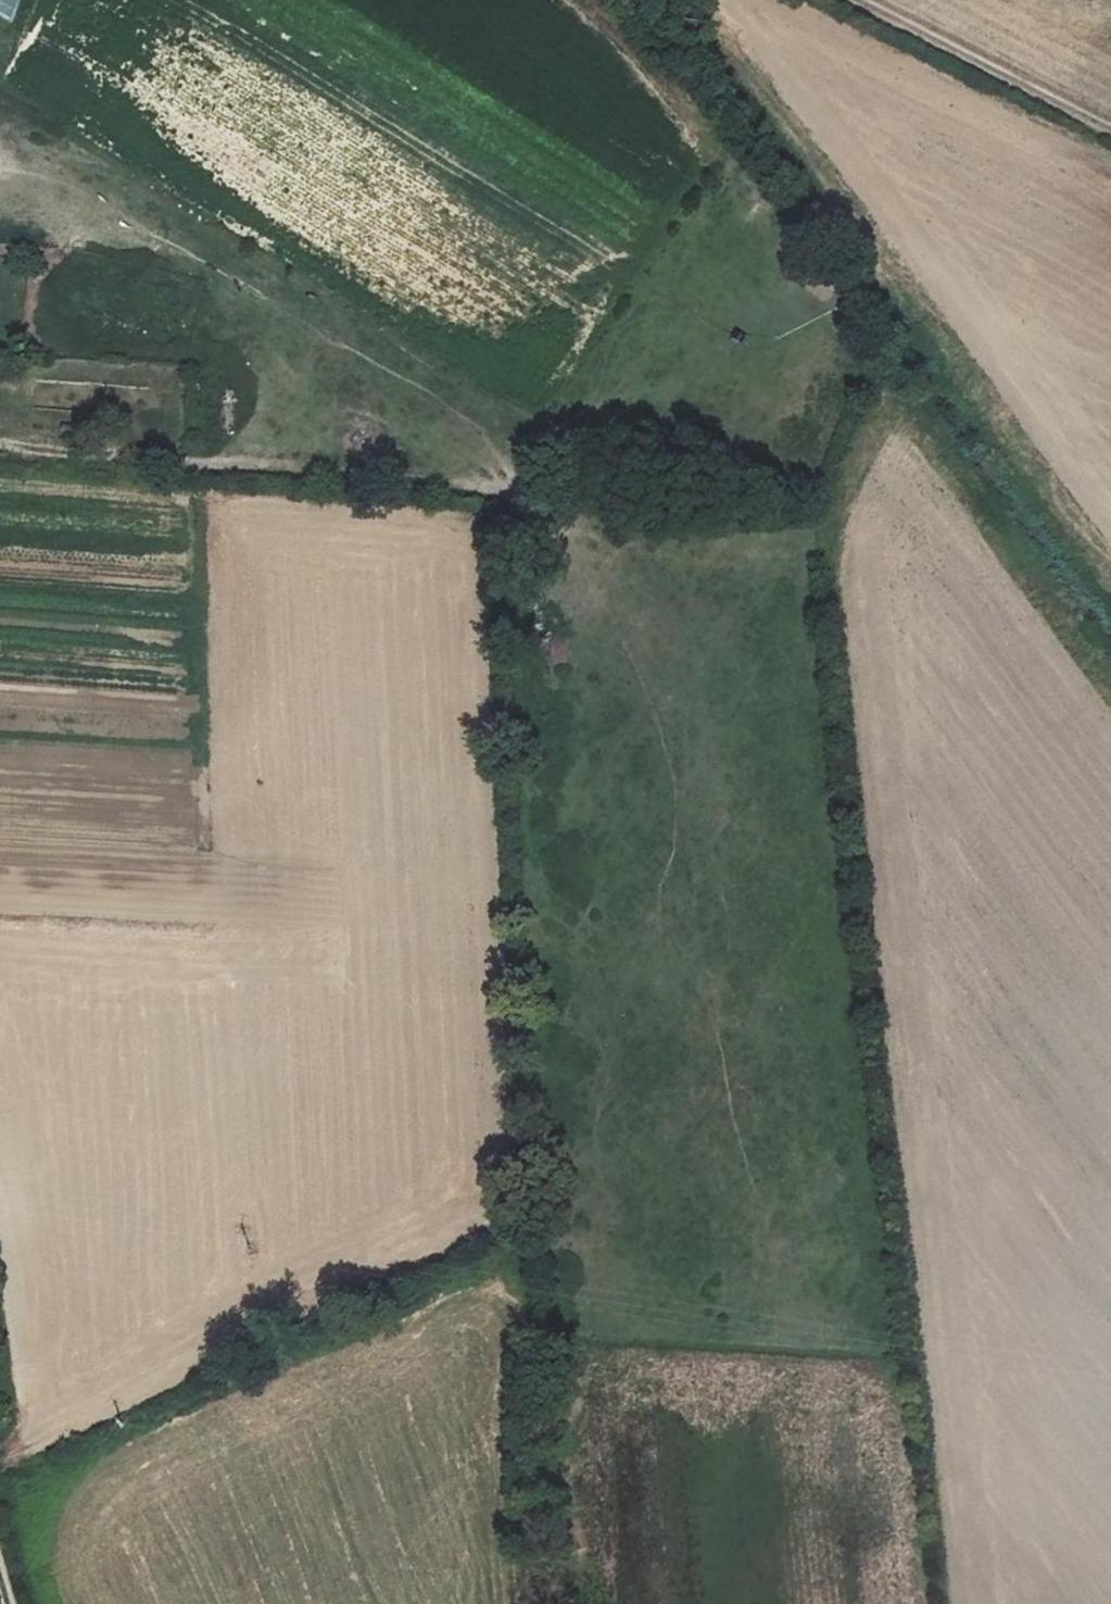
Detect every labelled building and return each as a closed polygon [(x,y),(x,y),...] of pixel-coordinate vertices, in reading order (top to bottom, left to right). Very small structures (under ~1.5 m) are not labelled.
[(19,22),(25,0),(0,0),(0,17),(19,22)]
